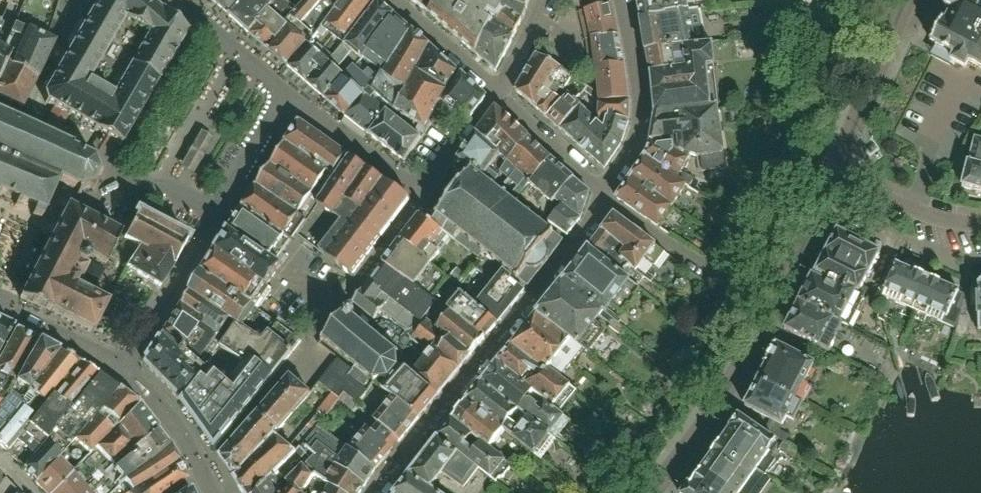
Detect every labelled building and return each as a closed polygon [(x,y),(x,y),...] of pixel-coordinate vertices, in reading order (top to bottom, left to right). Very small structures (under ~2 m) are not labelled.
[(7,1),(5,4),(8,6),(20,11),(25,0),(5,0),(7,1)] [(20,11),(44,20),(41,30),(48,33),(58,0),(25,0),(20,11)] [(120,147),(157,83),(158,84),(187,34),(161,12),(160,13),(145,0),(97,0),(96,2),(97,2),(87,19),(85,21),(86,21),(78,35),(78,34),(76,37),(77,38),(69,51),(68,51),(67,53),(67,54),(60,67),(59,66),(58,69),(58,70),(51,81),(50,83),(45,92),(44,92),(44,93),(44,95),(45,96),(46,101),(45,101),(45,103),(47,104),(48,103),(53,107),(55,109),(56,108),(67,114),(67,115),(69,117),(69,116),(80,122),(80,123),(81,124),(82,123),(93,130),(105,138),(103,141),(106,142),(107,140),(109,139),(118,145),(120,147)] [(48,33),(46,41),(52,44),(66,18),(65,17),(69,11),(67,9),(72,2),(71,0),(58,0),(48,33)] [(246,0),(214,0),(211,3),(230,18),(246,0)] [(270,11),(271,11),(279,0),(246,0),(230,18),(250,35),(270,11)] [(290,28),(298,16),(281,0),(279,0),(271,11),(270,11),(250,35),(269,52),(290,28)] [(308,0),(281,0),(298,16),(308,0)] [(336,11),(324,1),(325,0),(308,0),(298,16),(290,28),(308,44),(311,40),(314,36),(316,38),(322,29),(336,11)] [(378,3),(374,0),(345,0),(336,11),(322,29),(344,46),(378,3)] [(345,0),(325,0),(324,1),(336,11),(345,0)] [(414,4),(415,4),(428,15),(438,0),(409,0),(414,4)] [(494,24),(514,38),(521,21),(522,21),(526,11),(498,0),(438,0),(428,15),(448,31),(447,33),(455,40),(456,39),(476,56),(494,24)] [(526,11),(530,0),(498,0),(526,11)] [(652,2),(639,5),(640,8),(642,21),(690,14),(701,12),(705,11),(703,0),(667,0),(652,2)] [(945,1),(945,4),(946,7),(949,9),(952,10),(946,21),(944,20),(943,21),(942,21),(940,23),(941,24),(933,40),(932,39),(930,42),(932,43),(931,44),(934,45),(935,45),(936,45),(935,48),(936,48),(932,57),(949,66),(951,63),(964,70),(968,62),(979,68),(979,69),(980,70),(980,0),(946,0),(945,1)] [(371,45),(395,17),(378,3),(344,46),(361,60),(363,57),(371,45)] [(3,51),(9,54),(5,65),(10,67),(36,79),(52,44),(46,41),(48,33),(41,30),(44,20),(20,11),(8,6),(0,21),(0,49),(3,51)] [(615,22),(612,6),(579,11),(583,25),(615,22)] [(705,45),(701,12),(690,14),(642,21),(647,53),(672,49),(696,46),(705,45)] [(384,74),(406,41),(411,31),(395,17),(371,45),(363,57),(384,74)] [(619,39),(615,22),(583,25),(586,39),(605,39),(619,39)] [(496,73),(514,38),(494,24),(476,56),(496,73)] [(288,68),(308,44),(290,28),(269,52),(288,68)] [(323,50),(319,55),(326,61),(330,64),(331,62),(344,46),(322,29),(316,38),(314,36),(311,40),(323,50)] [(411,82),(421,62),(429,47),(420,38),(411,31),(406,41),(384,74),(395,81),(407,88),(411,82)] [(622,54),(619,39),(605,39),(586,39),(587,44),(588,54),(596,53),(622,54)] [(288,68),(307,84),(307,83),(326,61),(319,55),(323,50),(311,40),(308,44),(288,68)] [(719,105),(714,69),(711,44),(705,45),(696,46),(672,49),(674,59),(682,58),(683,64),(674,65),(675,71),(651,74),(655,115),(678,111),(716,105),(719,105)] [(339,70),(347,76),(355,68),(361,60),(344,46),(331,62),(339,70)] [(463,78),(451,67),(429,47),(421,62),(411,82),(418,86),(420,82),(447,97),(454,88),(463,78)] [(3,51),(0,49),(0,75),(5,65),(9,54),(3,51)] [(674,65),(674,59),(672,49),(647,53),(649,60),(651,71),(651,74),(675,71),(674,65)] [(625,67),(624,59),(622,54),(596,53),(588,54),(591,68),(597,67),(625,67)] [(566,89),(572,78),(573,77),(561,69),(562,69),(536,54),(536,55),(516,92),(529,104),(537,110),(560,84),(566,89)] [(307,83),(326,100),(347,76),(339,70),(331,62),(330,64),(326,61),(307,83)] [(36,79),(5,65),(0,75),(0,100),(21,109),(36,79)] [(627,81),(625,67),(597,67),(591,68),(591,69),(593,82),(599,81),(627,81)] [(394,112),(407,88),(395,81),(384,74),(376,86),(364,75),(357,85),(366,93),(369,96),(372,92),(377,97),(394,112)] [(366,93),(357,85),(347,76),(326,100),(331,105),(346,116),(366,93)] [(467,123),(486,100),(486,99),(463,78),(454,88),(447,97),(442,105),(443,104),(467,123)] [(630,100),(627,81),(599,81),(602,102),(630,102),(630,100)] [(437,108),(442,105),(447,97),(420,82),(418,86),(411,82),(407,88),(394,112),(414,124),(428,132),(436,121),(432,117),(437,108)] [(569,92),(566,89),(560,84),(537,110),(546,118),(569,92)] [(388,114),(376,105),(379,102),(375,99),(377,97),(372,92),(369,96),(366,93),(346,116),(370,136),(388,114)] [(582,103),(569,92),(546,118),(560,131),(580,106),(582,103)] [(404,164),(428,132),(414,124),(394,112),(377,97),(375,99),(379,102),(376,105),(388,114),(370,136),(404,164)] [(629,123),(630,102),(602,102),(596,103),(595,114),(598,114),(598,116),(602,119),(614,121),(629,123)] [(725,169),(723,154),(716,105),(678,111),(682,138),(658,142),(659,148),(674,146),(675,149),(678,149),(678,151),(692,156),(696,157),(700,157),(702,172),(725,169)] [(574,143),(592,118),(586,113),(587,111),(580,106),(560,131),(574,143)] [(494,148),(512,123),(496,108),(495,108),(476,133),(476,134),(477,135),(494,148)] [(682,138),(678,111),(655,115),(651,142),(658,142),(682,138)] [(96,159),(93,156),(90,159),(73,151),(75,146),(72,144),(70,149),(50,140),(52,135),(49,133),(47,139),(26,130),(29,124),(25,122),(23,128),(0,117),(0,195),(15,202),(13,207),(17,209),(19,204),(33,211),(31,216),(35,218),(36,217),(40,219),(56,184),(58,185),(59,183),(76,191),(77,195),(81,194),(80,191),(90,187),(93,191),(96,188),(93,184),(96,175),(101,175),(102,171),(96,171),(92,161),(96,159)] [(604,170),(622,146),(629,123),(614,121),(611,122),(608,126),(605,124),(603,127),(592,118),(574,143),(604,170)] [(331,176),(346,156),(300,122),(286,144),(331,176)] [(498,176),(527,138),(512,123),(494,148),(488,168),(498,176)] [(215,136),(200,127),(179,164),(195,173),(215,136)] [(437,217),(431,224),(450,239),(460,248),(468,239),(471,242),(470,243),(472,244),(473,242),(484,252),(483,253),(485,255),(486,254),(494,260),(493,262),(495,263),(496,261),(505,269),(504,271),(506,272),(507,270),(516,278),(515,279),(517,281),(518,279),(528,288),(538,274),(539,274),(553,256),(553,255),(563,242),(554,233),(555,232),(553,231),(552,232),(543,225),(544,224),(542,222),(541,224),(531,216),(532,215),(531,213),(530,215),(522,208),(523,207),(520,205),(515,201),(501,189),(505,182),(498,176),(492,183),(480,173),(485,167),(488,169),(488,168),(494,148),(477,135),(457,161),(460,163),(454,170),(465,180),(459,187),(458,187),(449,198),(450,199),(436,216),(437,217)] [(518,198),(551,160),(527,138),(498,176),(505,182),(501,189),(515,201),(517,197),(518,198)] [(974,140),(968,164),(961,188),(980,193),(980,141),(974,140)] [(682,171),(692,156),(678,151),(678,149),(675,149),(674,146),(659,148),(658,142),(651,142),(646,157),(645,157),(677,178),(690,186),(694,178),(682,171)] [(272,164),(321,200),(336,179),(331,176),(286,144),(272,164)] [(410,200),(372,173),(371,175),(347,158),(348,157),(346,156),(331,176),(336,179),(321,200),(307,219),(295,236),(320,253),(320,254),(327,259),(350,276),(366,254),(342,237),(356,216),(383,236),(410,200)] [(690,186),(677,178),(645,157),(632,177),(673,205),(686,186),(689,187),(690,186)] [(556,201),(575,180),(553,162),(551,160),(518,198),(542,218),(556,201)] [(321,200),(272,164),(257,185),(307,219),(321,200)] [(673,205),(632,177),(616,199),(658,228),(673,205)] [(581,220),(590,193),(575,180),(556,201),(563,207),(580,221),(581,220)] [(307,219),(257,185),(243,207),(271,228),(291,242),(295,236),(307,219)] [(67,207),(35,269),(20,298),(51,311),(51,310),(93,331),(96,325),(98,321),(108,302),(76,285),(79,278),(82,279),(89,264),(87,263),(90,257),(105,265),(121,233),(69,207),(67,207)] [(291,242),(271,228),(243,207),(234,219),(229,229),(253,245),(277,262),(289,245),(291,242)] [(568,237),(580,221),(563,207),(552,220),(554,221),(552,224),(568,237)] [(172,270),(189,239),(185,237),(185,238),(172,230),(162,224),(161,225),(140,213),(137,211),(135,215),(136,215),(132,223),(131,223),(128,228),(129,229),(124,237),(139,245),(127,266),(128,268),(160,287),(172,270)] [(655,246),(656,245),(653,243),(653,244),(641,236),(642,235),(634,229),(633,230),(615,217),(616,216),(613,214),(611,217),(612,217),(602,230),(600,232),(601,233),(623,250),(620,253),(635,264),(655,279),(658,275),(644,264),(647,260),(655,266),(664,253),(655,246)] [(732,236),(743,220),(735,214),(723,231),(732,236)] [(450,239),(431,224),(421,215),(408,231),(408,230),(404,235),(404,236),(401,240),(424,257),(422,259),(430,265),(431,263),(450,239)] [(279,264),(277,262),(253,245),(229,229),(216,250),(243,269),(266,286),(267,287),(280,269),(281,267),(279,264)] [(858,294),(880,251),(837,229),(814,272),(816,274),(814,277),(836,289),(839,284),(858,294)] [(720,253),(732,236),(723,231),(712,248),(720,253)] [(632,283),(637,276),(630,271),(635,264),(620,253),(623,250),(601,233),(588,249),(630,281),(632,283)] [(445,275),(431,263),(430,265),(422,259),(424,257),(401,240),(383,263),(399,275),(402,276),(432,299),(432,298),(446,281),(445,275)] [(621,319),(608,308),(612,304),(622,312),(627,306),(630,306),(637,297),(636,294),(640,289),(632,283),(630,281),(588,249),(564,281),(605,313),(615,321),(618,324),(621,319)] [(266,286),(243,269),(216,250),(203,270),(239,297),(252,306),(254,308),(257,310),(272,290),(271,290),(267,287),(266,286)] [(367,283),(369,283),(419,322),(435,301),(432,298),(432,299),(431,300),(413,286),(413,287),(383,263),(381,265),(381,266),(367,283)] [(916,304),(928,276),(915,271),(915,272),(895,264),(884,291),(886,292),(883,298),(901,306),(904,299),(916,304)] [(461,285),(468,276),(458,268),(451,277),(461,285)] [(254,308),(252,306),(239,297),(203,270),(199,277),(190,292),(204,301),(227,317),(239,326),(254,308)] [(501,321),(525,292),(511,280),(512,279),(504,273),(479,303),(501,321)] [(865,297),(858,294),(839,284),(836,289),(814,277),(812,276),(799,302),(843,324),(849,328),(865,297)] [(947,318),(959,291),(940,283),(940,282),(928,276),(916,304),(928,309),(925,316),(942,323),(945,317),(947,318)] [(584,351),(588,355),(589,355),(606,333),(596,325),(602,318),(611,326),(615,321),(605,313),(564,281),(538,313),(578,346),(584,351)] [(978,286),(978,289),(971,289),(972,307),(978,307),(978,332),(980,332),(980,282),(978,286)] [(352,303),(365,314),(362,317),(394,342),(396,339),(402,343),(419,322),(369,283),(363,289),(361,291),(362,291),(353,302),(352,303)] [(498,325),(476,307),(476,306),(455,289),(441,306),(450,313),(485,340),(498,325)] [(227,317),(204,301),(190,292),(183,305),(214,334),(227,317)] [(835,340),(843,324),(799,302),(792,315),(791,315),(783,329),(830,353),(837,340),(835,340)] [(217,337),(214,334),(183,305),(168,332),(165,335),(197,362),(217,337)] [(716,306),(707,318),(716,325),(725,313),(716,306)] [(397,354),(356,320),(360,315),(350,307),(323,339),(356,366),(375,381),(375,380),(388,379),(389,381),(398,367),(398,363),(398,361),(397,354)] [(427,323),(414,339),(431,352),(444,336),(470,358),(485,340),(450,313),(437,330),(427,323)] [(584,351),(538,313),(511,347),(539,371),(543,367),(549,372),(561,381),(572,367),(584,351)] [(695,322),(710,333),(716,325),(707,318),(701,314),(695,322)] [(0,321),(0,351),(12,327),(0,321)] [(301,343),(277,325),(269,335),(292,353),(301,343)] [(260,394),(292,353),(269,335),(262,344),(239,326),(221,348),(244,366),(237,375),(260,394)] [(39,341),(17,329),(0,360),(0,407),(6,399),(10,394),(15,384),(12,382),(39,341)] [(184,403),(206,370),(197,362),(165,335),(146,366),(184,403)] [(438,396),(465,364),(470,358),(444,336),(431,352),(412,375),(438,396)] [(59,352),(58,351),(57,352),(39,341),(12,382),(15,384),(10,394),(6,399),(0,407),(0,428),(18,406),(59,352)] [(811,388),(804,384),(814,366),(775,346),(765,364),(767,365),(758,382),(802,405),(811,388)] [(561,381),(549,372),(543,367),(539,371),(511,347),(497,364),(560,413),(575,394),(561,381)] [(80,362),(79,362),(78,362),(60,353),(59,352),(18,406),(0,428),(0,447),(6,452),(22,432),(27,424),(43,403),(80,362)] [(347,376),(352,370),(340,360),(328,374),(347,389),(353,381),(347,376)] [(54,432),(71,410),(98,375),(93,371),(92,372),(85,367),(85,366),(80,362),(43,403),(27,424),(22,432),(6,452),(24,469),(34,482),(46,471),(56,461),(61,457),(59,454),(48,442),(54,432)] [(438,396),(412,375),(398,363),(398,367),(389,381),(382,389),(393,397),(419,418),(438,396)] [(560,413),(497,364),(487,377),(486,376),(481,382),(518,411),(526,417),(556,440),(570,421),(560,413)] [(375,381),(356,366),(352,370),(347,376),(353,381),(367,393),(369,390),(375,383),(375,381)] [(233,426),(259,395),(260,394),(237,375),(229,385),(208,368),(206,370),(184,403),(183,404),(215,449),(234,427),(233,426)] [(357,404),(367,393),(353,381),(347,389),(328,374),(320,384),(339,399),(344,393),(357,404)] [(71,445),(118,389),(98,375),(71,410),(54,432),(68,443),(71,445)] [(275,435),(310,394),(289,378),(246,428),(245,427),(238,436),(238,437),(222,455),(221,457),(222,459),(235,476),(234,477),(236,479),(236,478),(254,458),(275,435)] [(518,411),(481,382),(466,402),(502,430),(541,460),(557,441),(556,440),(526,417),(518,411)] [(793,422),(802,405),(758,382),(744,406),(782,426),(786,419),(793,422)] [(137,405),(135,402),(118,389),(71,445),(68,443),(59,454),(61,457),(56,461),(46,471),(34,482),(44,492),(50,492),(71,472),(72,471),(66,465),(78,446),(88,455),(137,405)] [(399,442),(419,418),(393,397),(375,420),(375,421),(379,425),(399,442)] [(502,430),(466,402),(460,410),(451,420),(504,461),(506,458),(492,447),(492,443),(502,430)] [(131,452),(156,429),(137,405),(88,455),(72,471),(71,472),(76,478),(81,473),(87,480),(102,465),(107,470),(105,472),(107,475),(123,462),(128,456),(129,458),(134,454),(131,452)] [(318,426),(324,418),(318,413),(311,422),(317,427),(318,426)] [(768,453),(775,443),(738,417),(730,428),(731,429),(720,443),(758,470),(764,475),(776,459),(768,453)] [(504,461),(451,420),(438,438),(477,468),(495,483),(498,479),(502,478),(509,469),(509,465),(504,461)] [(399,442),(379,425),(373,433),(368,428),(350,449),(376,470),(393,450),(392,449),(399,442)] [(288,461),(295,453),(313,431),(307,426),(289,447),(275,435),(254,458),(236,478),(245,492),(260,492),(288,461)] [(350,449),(348,448),(347,449),(318,426),(317,427),(313,431),(295,453),(300,457),(303,454),(311,461),(303,469),(309,475),(312,479),(317,477),(331,486),(341,492),(360,492),(377,470),(376,470),(350,449)] [(124,483),(168,445),(166,442),(156,429),(131,452),(134,454),(129,458),(128,456),(123,462),(107,475),(119,487),(124,483)] [(477,468),(438,438),(420,461),(410,473),(431,489),(442,475),(462,490),(476,470),(476,469),(477,468)] [(701,471),(733,492),(752,492),(764,475),(758,470),(720,443),(711,454),(712,455),(701,471)] [(177,460),(168,445),(124,483),(132,492),(134,492),(177,460)] [(134,492),(168,492),(186,479),(177,460),(134,492)] [(291,490),(288,486),(299,474),(288,461),(260,492),(288,492),(291,490)] [(119,487),(107,475),(105,472),(107,470),(102,465),(87,480),(81,473),(76,478),(71,472),(50,492),(111,492),(119,487)] [(495,483),(477,468),(476,469),(476,470),(494,484),(495,483)] [(312,479),(309,475),(303,469),(299,474),(288,486),(291,490),(288,492),(304,492),(312,479)] [(701,471),(691,486),(689,484),(683,492),(733,492),(701,471)] [(431,489),(410,473),(395,492),(436,492),(431,489)] [(4,479),(0,487),(0,492),(18,492),(4,479)] [(589,492),(604,492),(608,489),(599,481),(589,492)]
